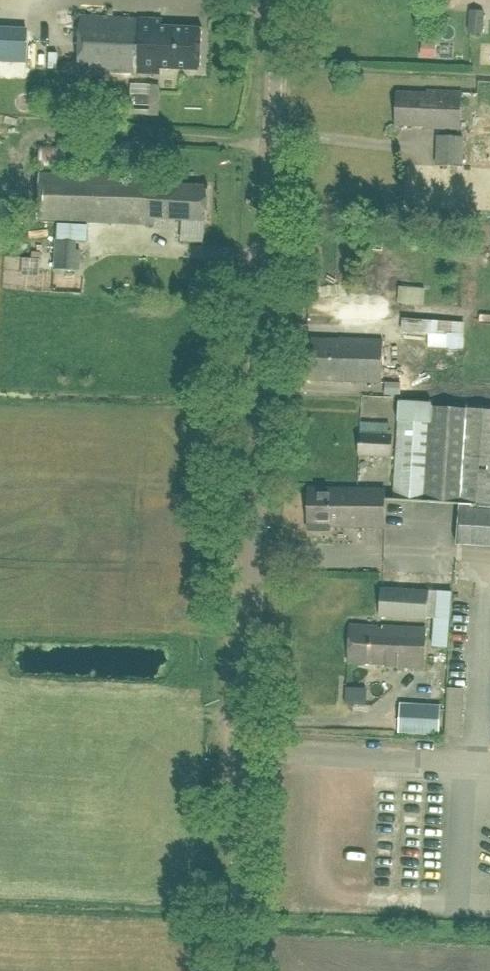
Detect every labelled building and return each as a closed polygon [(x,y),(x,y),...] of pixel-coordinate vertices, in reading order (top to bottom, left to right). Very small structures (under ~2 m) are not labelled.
[(483,35),(484,11),(469,10),(468,34),(483,35)] [(203,29),(163,27),(163,19),(81,15),(78,71),(160,75),(161,69),(201,71),(203,29)] [(460,131),(462,92),(428,91),(428,94),(398,92),(396,126),(425,127),(425,129),(460,131)] [(436,162),(463,163),(463,137),(437,136),(436,162)] [(468,144),(467,160),(489,160),(489,159),(489,144),(468,144)] [(40,166),(78,168),(79,147),(41,145),(40,166)] [(207,222),(209,186),(150,183),(150,177),(39,172),(37,219),(155,226),(156,219),(207,222)] [(55,268),(71,269),(71,261),(79,262),(80,249),(72,249),(73,241),(56,240),(55,268)] [(464,323),(402,319),(401,334),(422,335),(421,349),(463,352),(464,323)] [(309,380),(380,383),(382,340),(340,338),(340,340),(311,338),(309,380)] [(401,376),(401,383),(401,395),(413,395),(413,391),(425,392),(425,377),(401,376)] [(432,407),(432,416),(400,414),(394,501),(460,506),(457,544),(489,547),(489,411),(432,407)] [(360,434),(358,456),(391,458),(392,436),(360,434)] [(383,529),(384,490),(309,488),(308,532),(329,532),(329,528),(383,529)] [(478,577),(489,578),(489,565),(479,564),(478,577)] [(400,567),(401,580),(420,579),(420,566),(400,567)] [(451,584),(436,583),(435,638),(450,638),(451,584)] [(429,591),(391,589),(382,589),(379,617),(383,617),(428,619),(429,591)] [(424,668),(426,629),(382,627),(351,625),(349,663),(396,665),(396,667),(424,668)] [(440,706),(401,704),(399,734),(439,735),(440,706)] [(445,887),(446,876),(430,874),(429,886),(445,887)]
